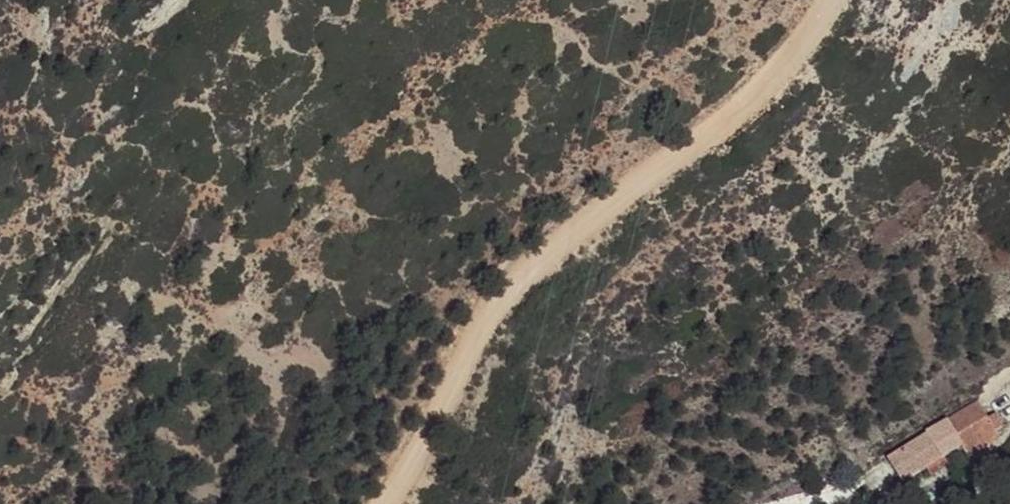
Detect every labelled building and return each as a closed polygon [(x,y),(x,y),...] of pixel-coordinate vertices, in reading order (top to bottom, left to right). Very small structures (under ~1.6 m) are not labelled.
[(907,468),(965,430),(949,407),(892,445),(907,468)]
